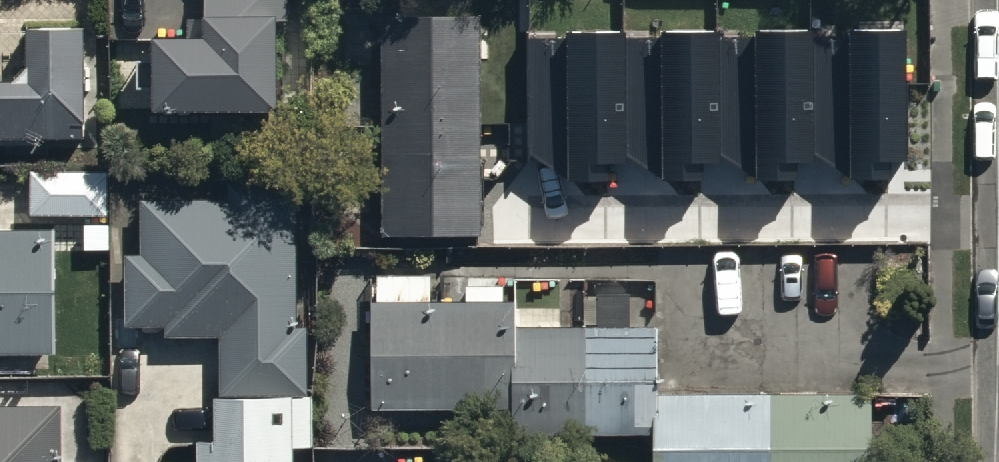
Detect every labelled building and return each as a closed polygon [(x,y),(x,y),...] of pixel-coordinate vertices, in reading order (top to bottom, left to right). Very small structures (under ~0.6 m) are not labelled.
[(201,11),(199,11),(199,30),(148,30),(148,55),(132,55),(132,85),(151,85),(151,104),(273,105),(273,20),(288,20),(288,0),(201,0),(201,11)] [(480,12),(379,12),(380,232),(479,232),(479,237),(533,237),(532,131),(509,131),(509,160),(480,160),(480,12)] [(82,132),(82,88),(99,88),(99,59),(84,59),(84,22),(23,22),(23,56),(10,74),(0,74),(0,133),(82,132)] [(923,32),(832,33),(834,198),(925,197),(923,32)] [(832,33),(740,34),(742,199),(834,198),(832,33)] [(650,34),(558,35),(559,200),(651,199),(650,34)] [(740,34),(650,34),(651,199),(742,199),(740,34)] [(110,170),(32,170),(31,212),(110,212),(110,170)] [(139,251),(125,251),(124,325),(163,325),(163,335),(217,335),(217,387),(210,387),(210,428),(195,428),(195,461),(293,461),(293,441),(313,440),(313,389),(306,389),(306,321),(294,321),(294,191),(229,191),(229,198),(139,198),(139,251)] [(56,223),(0,224),(0,351),(56,351),(56,223)] [(869,388),(658,390),(657,323),(630,323),(630,293),(593,293),(593,323),(515,324),(515,294),(506,294),(506,283),(463,284),(464,295),(435,295),(434,271),(368,272),(369,404),(510,402),(510,435),(649,434),(650,461),(870,461),(869,388)] [(92,457),(58,457),(58,404),(0,403),(0,461),(92,461),(92,457)]
